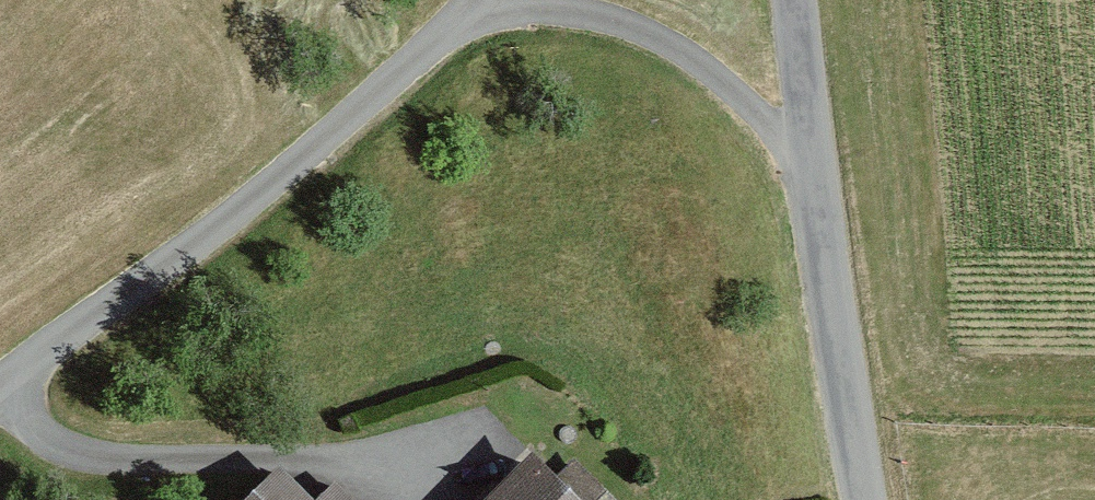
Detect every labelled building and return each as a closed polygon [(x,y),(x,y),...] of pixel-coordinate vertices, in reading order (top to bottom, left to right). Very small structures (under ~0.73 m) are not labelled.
[(534,453),(484,499),(578,499),(534,453)] [(282,458),(237,499),(322,499),(282,458)]
